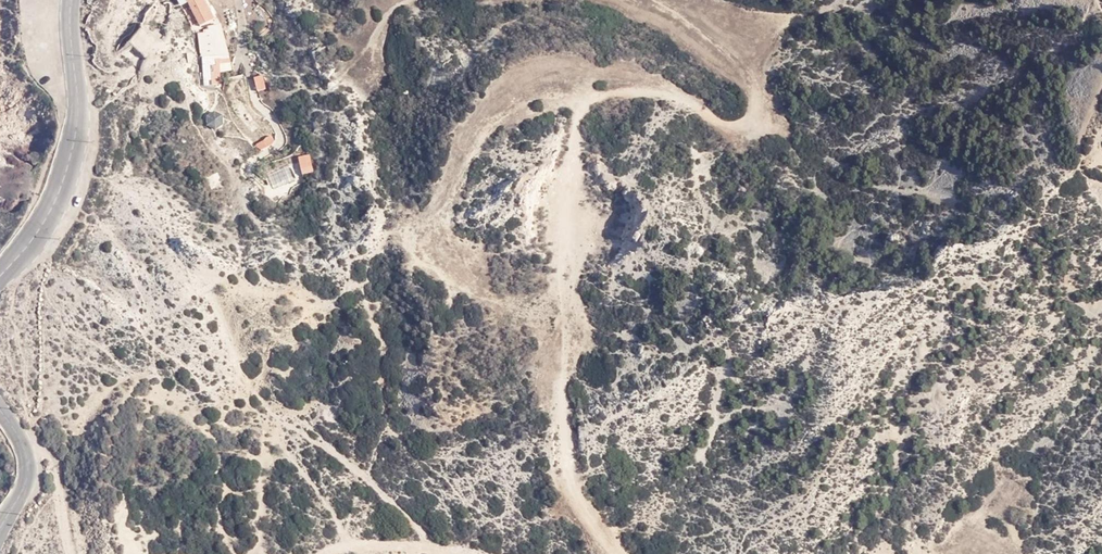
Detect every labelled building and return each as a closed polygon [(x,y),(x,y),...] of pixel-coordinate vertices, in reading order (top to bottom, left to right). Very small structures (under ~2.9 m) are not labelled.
[(222,19),(213,0),(195,0),(204,20),(210,16),(215,21),(222,19)] [(213,89),(221,90),(220,83),(228,82),(225,55),(210,55),(213,89)] [(309,157),(301,159),(304,175),(312,173),(309,157)]
